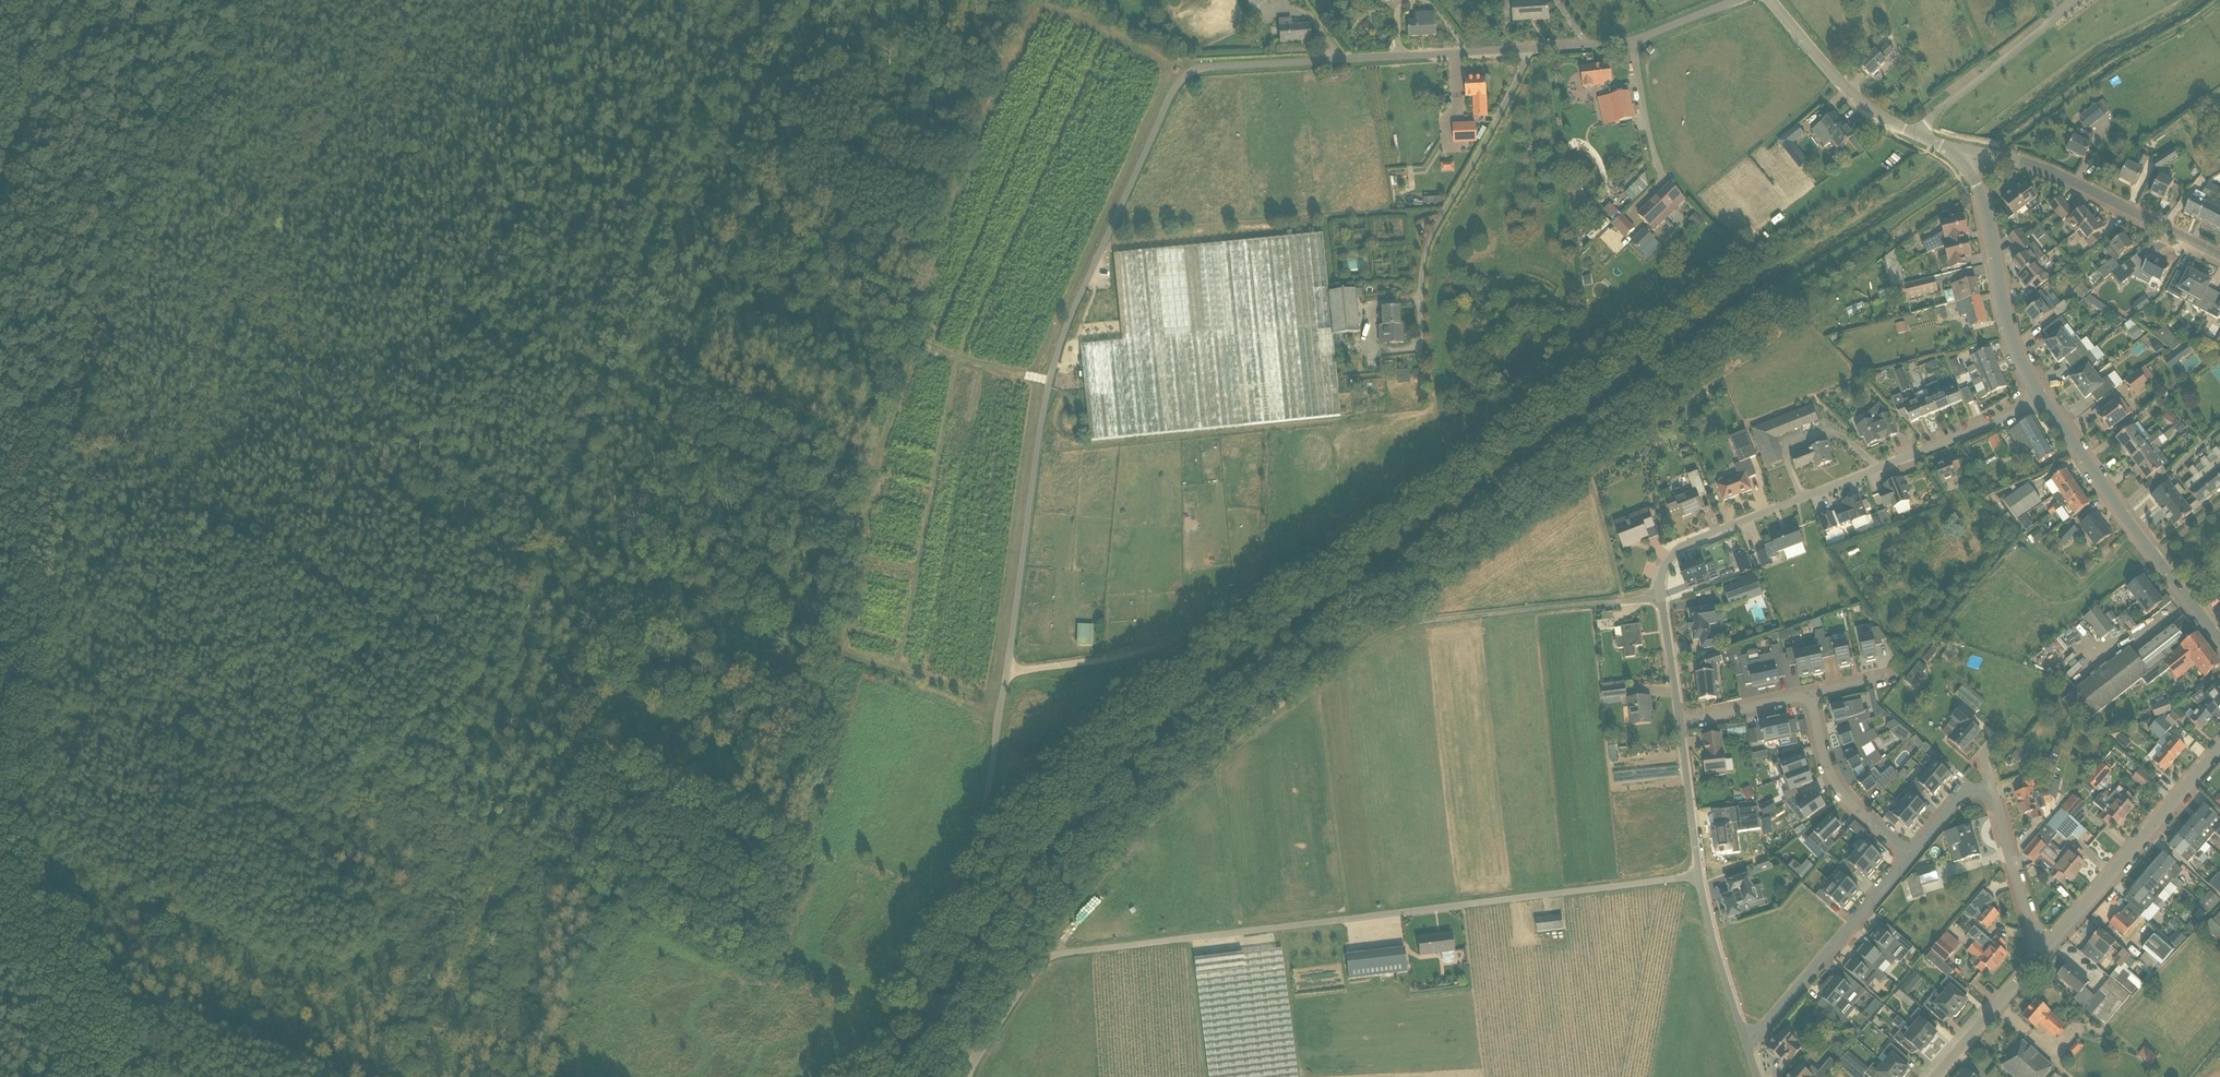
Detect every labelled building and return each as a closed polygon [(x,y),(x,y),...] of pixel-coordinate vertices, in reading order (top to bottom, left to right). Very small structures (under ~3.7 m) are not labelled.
[(1252,11),(1271,0),(1246,0),(1252,11)] [(1548,1),(1513,3),(1514,21),(1549,19),(1548,1)] [(1410,37),(1436,35),(1435,21),(1435,14),(1417,15),(1418,22),(1409,23),(1410,37)] [(1995,31),(1999,19),(1990,16),(1987,28),(1995,31)] [(1279,20),(1280,43),(1310,41),(1309,25),(1291,26),(1291,19),(1279,20)] [(1876,52),(1861,65),(1871,76),(1872,75),(1873,76),(1879,71),(1878,70),(1886,63),(1884,61),(1894,51),(1888,44),(1877,54),(1876,52)] [(1610,66),(1585,68),(1582,69),(1584,88),(1604,85),(1604,82),(1612,81),(1610,66)] [(1486,79),(1466,80),(1467,97),(1474,97),(1475,117),(1482,116),(1487,116),(1486,97),(1487,97),(1486,79)] [(1634,118),(1629,93),(1597,98),(1604,126),(1634,118)] [(2108,113),(2100,102),(2080,117),(2089,129),(2105,116),(2104,115),(2108,113)] [(1839,148),(1853,137),(1843,124),(1843,125),(1835,114),(1813,131),(1824,146),(1832,140),(1839,148)] [(1455,143),(1477,142),(1476,124),(1454,126),(1455,143)] [(2094,138),(2086,133),(2078,130),(2075,137),(2074,137),(2068,151),(2084,159),(2094,138)] [(2165,135),(2161,130),(2150,138),(2154,143),(2165,135)] [(1792,142),(1784,148),(1790,155),(1797,149),(1793,143),(1792,142)] [(2158,170),(2178,159),(2173,152),(2154,163),(2158,170)] [(2128,163),(2120,178),(2136,186),(2144,172),(2142,171),(2148,160),(2140,156),(2135,167),(2128,163)] [(1454,171),(1453,162),(1440,162),(1441,172),(1454,171)] [(2160,175),(2151,194),(2164,201),(2174,182),(2160,175)] [(2013,191),(2025,207),(2037,199),(2024,182),(2013,191)] [(1655,200),(1670,215),(1686,200),(1670,184),(1655,200)] [(2212,193),(2216,195),(2219,189),(2209,184),(2206,190),(2212,193)] [(2193,197),(2185,212),(2198,219),(2209,197),(2212,193),(2206,190),(2205,189),(2203,194),(2200,192),(2196,191),(2193,197)] [(2025,207),(2013,191),(2002,199),(2007,205),(2001,209),(2009,220),(2025,207)] [(2057,214),(2067,206),(2061,197),(2050,206),(2057,214)] [(2219,230),(2219,203),(2209,197),(2198,219),(2219,230)] [(1654,231),(1670,215),(1655,200),(1639,215),(1654,231)] [(1610,218),(1618,213),(1613,204),(1604,209),(1610,218)] [(2073,213),(2067,206),(2057,214),(2062,221),(2073,213)] [(2067,222),(2075,233),(2079,231),(2078,231),(2092,220),(2092,219),(2084,209),(2067,222)] [(1690,219),(1699,228),(1705,222),(1696,213),(1690,219)] [(1944,232),(1937,236),(1923,244),(1928,254),(1940,248),(1946,247),(1945,247),(1965,242),(1965,241),(1963,234),(1967,233),(1964,222),(1966,221),(1964,215),(1951,218),(1951,221),(1942,223),(1944,232)] [(1613,224),(1627,237),(1635,229),(1621,216),(1613,224)] [(2085,243),(2089,248),(2098,241),(2094,236),(2105,227),(2096,216),(2092,219),(2092,220),(2078,231),(2079,231),(2087,241),(2085,243)] [(2029,234),(2025,229),(2021,232),(2024,237),(2029,234)] [(2014,246),(2025,238),(2019,230),(2008,239),(2014,246)] [(1635,240),(1644,249),(1654,240),(1645,231),(1635,240)] [(1332,336),(1327,293),(1321,236),(1114,255),(1122,342),(1080,346),(1089,441),(1341,417),(1332,336)] [(2098,272),(2104,280),(2120,268),(2115,262),(2126,254),(2125,253),(2133,247),(2124,236),(2104,250),(2113,260),(2098,272)] [(2020,254),(2021,253),(2027,249),(2031,246),(2025,238),(2014,246),(2020,254)] [(1945,247),(1946,247),(1948,255),(1940,259),(1943,270),(1966,265),(1964,257),(1971,256),(1969,250),(1971,249),(1969,243),(1967,243),(1967,241),(1965,241),(1965,242),(1945,247)] [(2031,246),(2027,249),(2021,253),(2023,256),(2014,264),(2022,274),(2022,275),(2034,265),(2039,262),(2044,257),(2034,243),(2031,246)] [(1888,273),(1901,267),(1896,249),(1885,258),(1888,273)] [(2039,262),(2034,265),(2022,275),(2022,274),(2018,277),(2027,288),(2034,282),(2039,288),(2049,279),(2045,274),(2046,271),(2044,268),(2051,262),(2045,256),(2044,257),(2039,262)] [(2161,282),(2169,268),(2149,257),(2145,265),(2143,264),(2137,256),(2111,275),(2120,286),(2135,275),(2140,278),(2142,272),(2161,282)] [(2069,264),(2064,257),(2060,260),(2061,261),(2061,262),(2065,268),(2066,267),(2067,269),(2071,265),(2070,263),(2069,264)] [(1901,267),(1888,273),(1892,288),(1905,285),(1905,284),(1901,267)] [(2184,275),(2177,272),(2166,292),(2178,299),(2184,293),(2190,296),(2200,276),(2189,270),(2185,277),(2183,276),(2184,275)] [(1582,277),(1584,287),(1593,285),(1591,275),(1582,277)] [(1674,292),(1682,285),(1674,276),(1666,283),(1674,292)] [(2206,313),(2216,293),(2210,289),(2209,290),(2207,289),(2211,282),(2200,276),(2190,296),(2196,299),(2194,307),(2206,313)] [(1934,277),(1905,284),(1905,285),(1892,288),(1894,296),(1906,293),(1908,300),(1938,292),(1934,277)] [(1956,302),(1980,296),(1975,279),(1952,285),(1953,290),(1944,292),(1947,304),(1956,302)] [(2082,284),(2074,290),(2082,299),(2089,293),(2082,284)] [(1327,293),(1332,336),(1358,333),(1353,290),(1327,293)] [(2026,313),(2036,325),(2049,314),(2055,310),(2059,316),(2070,308),(2064,301),(2054,308),(2041,292),(2028,302),(2033,308),(2026,313)] [(2216,293),(2206,313),(2218,319),(2219,317),(2219,295),(2216,293)] [(1970,328),(1987,323),(1980,296),(1956,302),(1960,317),(1967,315),(1970,328)] [(2150,304),(2145,297),(2139,301),(2144,308),(2150,304)] [(1859,310),(1859,311),(1865,308),(1863,302),(1854,307),(1856,312),(1859,310)] [(1398,308),(1382,309),(1383,326),(1379,326),(1380,338),(1388,337),(1389,344),(1403,343),(1402,325),(1399,325),(1398,308)] [(1939,309),(1940,318),(1947,317),(1945,308),(1939,309)] [(2062,317),(2043,331),(2048,337),(2049,337),(2050,339),(2044,343),(2051,354),(2069,340),(2075,335),(2068,325),(2062,317)] [(2136,327),(2137,326),(2130,321),(2124,326),(2129,332),(2136,327)] [(1903,323),(1895,325),(1897,334),(1906,332),(1903,323)] [(2136,327),(2129,332),(2135,341),(2142,335),(2136,327)] [(2171,333),(2166,327),(2154,336),(2161,341),(2171,333)] [(1839,343),(1837,336),(1830,337),(1831,340),(1832,342),(1832,341),(1833,344),(1839,343)] [(2069,340),(2051,354),(2059,363),(2065,358),(2067,360),(2066,361),(2070,367),(2082,358),(2089,353),(2090,352),(2095,348),(2087,338),(2081,342),(2073,345),(2069,340)] [(2167,346),(2174,351),(2181,345),(2175,339),(2167,346)] [(2163,348),(2157,341),(2150,346),(2156,353),(2163,348)] [(2185,345),(2169,357),(2175,365),(2191,352),(2185,345)] [(1996,361),(1990,349),(1970,357),(1974,366),(1967,369),(1970,375),(1977,372),(1976,370),(1996,361)] [(2077,374),(2071,379),(2078,389),(2096,376),(2092,370),(2098,362),(2090,352),(2089,353),(2082,358),(2070,367),(2075,373),(2076,372),(2077,374)] [(1981,383),(2001,374),(1996,361),(1976,370),(1977,372),(1980,379),(1973,382),(1975,387),(1982,384),(1981,383)] [(1960,365),(1953,368),(1957,378),(1967,374),(1963,364),(1960,365)] [(2149,385),(2148,384),(2155,379),(2145,366),(2139,372),(2139,371),(2125,382),(2136,396),(2149,385)] [(1398,369),(1399,383),(1410,382),(1409,368),(1398,369)] [(1904,373),(1897,376),(1904,393),(1911,391),(1904,373)] [(2007,387),(2001,374),(1981,383),(1982,384),(1975,387),(1978,394),(1980,400),(1988,397),(1987,395),(2007,387)] [(2078,389),(2086,399),(2092,394),(2093,396),(2092,396),(2097,403),(2116,388),(2108,377),(2100,381),(2096,376),(2078,389)] [(1949,407),(1962,402),(1955,385),(1942,391),(1949,407)] [(1961,392),(1967,405),(1974,402),(1968,388),(1961,392)] [(1722,398),(1720,390),(1713,392),(1710,392),(1710,393),(1712,401),(1722,398)] [(1917,401),(1924,418),(1937,413),(1930,396),(1927,391),(1915,396),(1917,401)] [(1930,396),(1937,413),(1949,407),(1942,391),(1930,396)] [(1911,423),(1924,418),(1917,401),(1915,396),(1903,401),(1901,395),(1892,399),(1900,419),(1908,415),(1911,423)] [(2106,430),(2109,430),(2126,418),(2121,411),(2126,407),(2121,400),(2115,403),(2098,416),(2103,422),(2102,424),(2106,430)] [(1868,423),(1857,428),(1861,439),(1864,437),(1868,447),(1870,446),(1871,447),(1879,444),(1878,442),(1880,441),(1880,440),(1886,438),(1886,439),(1897,434),(1888,413),(1879,403),(1865,417),(1868,423)] [(1819,423),(1812,405),(1751,429),(1767,468),(1781,463),(1772,441),(1819,423)] [(2177,417),(2168,412),(2163,419),(2172,424),(2177,417)] [(2040,464),(2055,455),(2033,418),(2010,432),(2025,457),(2033,453),(2040,464)] [(2120,453),(2146,433),(2139,423),(2135,426),(2131,421),(2119,430),(2123,435),(2116,440),(2121,447),(2117,450),(2120,453)] [(2180,423),(2174,429),(2180,434),(2185,428),(2180,423)] [(1717,485),(1720,491),(1724,501),(1752,490),(1747,479),(1757,476),(1750,459),(1756,457),(1746,432),(1730,438),(1739,463),(1734,465),(1739,477),(1726,482),(1725,480),(1723,479),(1719,480),(1718,483),(1719,485),(1717,485)] [(2127,453),(2131,460),(2157,440),(2154,435),(2149,438),(2146,433),(2120,453),(2122,456),(2127,453)] [(2008,452),(1998,434),(1988,440),(1998,458),(2008,452)] [(2157,440),(2131,460),(2137,466),(2132,470),(2135,473),(2161,453),(2157,448),(2162,445),(2157,440)] [(1791,457),(1796,470),(1815,462),(1817,468),(1832,462),(1829,453),(1831,453),(1827,443),(1791,457)] [(1646,458),(1651,449),(1644,445),(1639,454),(1646,458)] [(2211,464),(2211,465),(2208,467),(2219,481),(2219,452),(2217,448),(2212,452),(2217,459),(2211,464)] [(2161,453),(2135,473),(2137,476),(2142,473),(2147,480),(2151,477),(2154,482),(2167,473),(2163,469),(2170,464),(2162,453),(2161,454),(2161,453)] [(1961,470),(1955,456),(1944,461),(1944,462),(1936,465),(1943,484),(1957,479),(1954,473),(1961,470)] [(2199,474),(2197,476),(2213,496),(2219,490),(2219,481),(2208,467),(2211,465),(2211,464),(2205,457),(2202,460),(2200,461),(2206,468),(2199,474)] [(2184,485),(2197,502),(2200,506),(2213,496),(2197,476),(2199,474),(2193,466),(2188,471),(2194,478),(2184,485)] [(1698,497),(1707,493),(1698,471),(1688,475),(1694,491),(1685,495),(1684,491),(1680,489),(1676,491),(1674,495),(1676,499),(1667,502),(1671,512),(1679,509),(1683,517),(1688,515),(1688,514),(1701,508),(1702,510),(1698,497)] [(2074,482),(2066,471),(2046,485),(2054,496),(2074,482)] [(1904,487),(1901,479),(1888,484),(1890,489),(1879,494),(1884,507),(1892,504),(1894,508),(1910,501),(1907,494),(1909,493),(1906,487),(1904,487)] [(2082,494),(2074,482),(2054,496),(2053,497),(2058,503),(2053,506),(2056,511),(2068,503),(2068,504),(2082,494)] [(2159,506),(2182,489),(2179,485),(2173,489),(2168,483),(2152,496),(2159,506)] [(2016,520),(2041,502),(2029,485),(2004,502),(2016,520)] [(2167,516),(2184,503),(2179,497),(2185,492),(2182,489),(2159,506),(2167,516)] [(2068,504),(2062,507),(2070,519),(2090,505),(2082,494),(2068,504)] [(1842,509),(1835,512),(1840,525),(1851,521),(1851,523),(1867,516),(1865,511),(1870,509),(1867,500),(1862,502),(1859,496),(1843,502),(1846,510),(1843,511),(1842,509)] [(2175,526),(2200,506),(2197,502),(2189,508),(2184,503),(2167,516),(2175,526)] [(1886,510),(1878,514),(1879,515),(1884,527),(1891,523),(1886,510)] [(1832,512),(1818,518),(1824,533),(1838,528),(1832,512)] [(2096,546),(2111,535),(2096,514),(2081,525),(2096,546)] [(1617,527),(1616,528),(1624,549),(1635,545),(1634,543),(1648,537),(1645,530),(1654,527),(1649,515),(1624,524),(1625,526),(1617,529),(1617,527)] [(1884,527),(1879,515),(1872,517),(1877,529),(1884,527)] [(2066,543),(2078,532),(2071,525),(2060,537),(2066,543)] [(1796,526),(1771,536),(1777,553),(1803,543),(1796,526)] [(2039,530),(2030,535),(2035,543),(2044,537),(2039,530)] [(1758,554),(1763,568),(1772,564),(1767,550),(1758,554)] [(1753,571),(1746,552),(1734,556),(1741,575),(1753,571)] [(1680,570),(1685,584),(1695,580),(1698,587),(1710,582),(1703,561),(1680,570)] [(1756,577),(1725,588),(1730,604),(1761,593),(1756,577)] [(2138,602),(2152,590),(2143,578),(2128,589),(2138,602)] [(1258,584),(1251,590),(1236,600),(1240,607),(1255,596),(1256,597),(1263,592),(1258,584)] [(2162,603),(2152,590),(2138,602),(2147,614),(2162,603)] [(1215,614),(1227,608),(1223,601),(1212,607),(1215,614)] [(1710,637),(1708,626),(1717,625),(1715,607),(1689,611),(1691,622),(1689,622),(1690,629),(1692,629),(1694,640),(1700,639),(1702,649),(1715,647),(1713,637),(1710,637)] [(2111,624),(2105,617),(2104,617),(2098,609),(2090,615),(2085,619),(2101,640),(2107,635),(2114,629),(2111,624)] [(2110,613),(2105,617),(2111,624),(2116,620),(2110,613)] [(2183,618),(2149,644),(2150,645),(2136,655),(2130,648),(2075,691),(2063,701),(2087,723),(2095,716),(2142,680),(2197,635),(2192,629),(2183,618)] [(1615,628),(1614,619),(1602,621),(1597,621),(1598,631),(1615,629),(1615,628)] [(2137,627),(2131,620),(2126,624),(2132,631),(2137,627)] [(1077,625),(1076,646),(1089,646),(1090,625),(1077,625)] [(1624,649),(1626,658),(1633,657),(1632,647),(1643,646),(1640,625),(1615,628),(1615,629),(1616,639),(1618,649),(1624,649)] [(1866,661),(1867,662),(1876,661),(1876,659),(1878,659),(1875,643),(1887,641),(1879,628),(1878,628),(1871,630),(1872,631),(1859,634),(1864,661),(1866,661)] [(1816,632),(1815,650),(1808,652),(1807,647),(1812,675),(1814,675),(1814,676),(1824,674),(1823,673),(1825,672),(1822,657),(1829,656),(1829,654),(1826,642),(1824,631),(1816,632)] [(1771,635),(1773,643),(1780,641),(1779,634),(1771,635)] [(2197,635),(2142,680),(2147,686),(2169,669),(2177,679),(2195,665),(2205,678),(2219,666),(2219,664),(2197,635)] [(1177,649),(1182,657),(1201,646),(1196,638),(1177,649)] [(1852,664),(1847,641),(1833,644),(1833,641),(1826,642),(1829,654),(1835,652),(1839,667),(1840,667),(1841,668),(1850,666),(1850,665),(1852,664)] [(1731,649),(1732,657),(1742,655),(1740,646),(1731,649)] [(1786,650),(1789,664),(1797,662),(1800,678),(1802,677),(1802,679),(1811,677),(1811,675),(1812,675),(1807,647),(1794,650),(1794,649),(1786,650)] [(1933,647),(1928,654),(1932,657),(1938,650),(1933,647)] [(1777,685),(1775,679),(1786,677),(1780,649),(1771,651),(1773,658),(1761,660),(1767,689),(1775,687),(1775,686),(1777,685)] [(1697,674),(1700,701),(1717,699),(1715,683),(1719,683),(1717,665),(1723,662),(1720,653),(1704,659),(1707,668),(1710,667),(1711,673),(1697,674)] [(1953,659),(1945,653),(1941,658),(1949,665),(1953,659)] [(1759,690),(1767,689),(1761,660),(1749,663),(1748,656),(1739,658),(1745,686),(1756,684),(1757,689),(1759,689),(1759,690)] [(1904,681),(1912,687),(1927,669),(1919,663),(1904,681)] [(2191,700),(2201,707),(2211,717),(2219,708),(2219,685),(2219,684),(2207,694),(2206,695),(2203,691),(2191,700)] [(1964,685),(1955,695),(1976,713),(1984,702),(1964,685)] [(1625,686),(1615,687),(1601,689),(1603,700),(1627,697),(1625,686)] [(1651,706),(1650,697),(1629,699),(1632,725),(1651,723),(1649,706),(1651,706)] [(1878,706),(1876,698),(1871,699),(1873,708),(1876,719),(1887,714),(1878,706)] [(2151,707),(2155,718),(2172,712),(2168,701),(2151,707)] [(1846,720),(1848,728),(1858,724),(1858,725),(1871,720),(1869,711),(1856,714),(1854,702),(1832,707),(1835,722),(1846,720)] [(1970,722),(1975,716),(1963,705),(1952,717),(1961,725),(1949,739),(1964,752),(1981,732),(1970,722)] [(2185,716),(2201,730),(2212,718),(2211,717),(2201,707),(2195,714),(2191,710),(2185,716)] [(2172,712),(2168,717),(2176,723),(2179,719),(2172,712)] [(2167,733),(2172,727),(2176,723),(2168,717),(2166,715),(2160,717),(2149,729),(2161,739),(2162,738),(2167,733)] [(1792,736),(1799,734),(1796,721),(1789,722),(1788,716),(1774,719),(1779,741),(1792,738),(1792,736)] [(1779,741),(1774,719),(1761,722),(1762,728),(1755,730),(1758,743),(1765,742),(1766,744),(1779,741)] [(2090,738),(2095,732),(2078,719),(2073,726),(2090,738)] [(1887,725),(1891,731),(1900,726),(1894,721),(1887,725)] [(1745,723),(1727,725),(1729,735),(1747,733),(1745,723)] [(1861,748),(1861,749),(1878,739),(1875,730),(1862,735),(1858,725),(1858,724),(1848,728),(1837,732),(1843,747),(1854,743),(1857,751),(1861,748)] [(2102,730),(2106,738),(2116,734),(2113,726),(2102,730)] [(1912,736),(1907,732),(1898,739),(1903,743),(1912,736)] [(2174,738),(2167,733),(2162,738),(2169,744),(2164,750),(2175,760),(2186,748),(2174,738)] [(1721,734),(1704,736),(1707,761),(1705,761),(1706,775),(1716,774),(1716,776),(1725,775),(1725,773),(1727,772),(1724,753),(1723,753),(1721,734)] [(2126,749),(2131,742),(2122,734),(2116,741),(2126,749)] [(1796,739),(1780,743),(1782,751),(1797,747),(1796,740),(1796,739)] [(1921,741),(1915,746),(1918,750),(1924,745),(1921,741)] [(1926,743),(1921,748),(1927,753),(1931,748),(1926,743)] [(2165,772),(2175,760),(2164,750),(2158,745),(2148,757),(2165,772)] [(2019,764),(2028,754),(2022,749),(2020,747),(2011,757),(2019,764)] [(2050,761),(2058,763),(2063,750),(2055,747),(2050,761)] [(1862,766),(1866,773),(1874,767),(1875,768),(1883,760),(1878,752),(1867,758),(1861,749),(1861,748),(1857,751),(1844,758),(1852,772),(1862,766)] [(1808,770),(1804,757),(1787,763),(1784,755),(1770,758),(1774,768),(1776,767),(1781,780),(1808,770)] [(1934,761),(1925,771),(1943,787),(1952,776),(1934,761)] [(2110,770),(2101,763),(2086,781),(2094,789),(2110,770)] [(1857,781),(1867,793),(1876,786),(1882,793),(1898,775),(1892,767),(1882,776),(1875,768),(1874,767),(1866,773),(1857,781)] [(1903,769),(1899,775),(1905,780),(1910,774),(1903,769)] [(2131,780),(2143,789),(2152,779),(2140,769),(2131,780)] [(1808,770),(1781,780),(1783,779),(1787,792),(1783,793),(1787,804),(1800,797),(1797,789),(1813,783),(1808,770)] [(1911,786),(1911,787),(1922,796),(1926,790),(1934,797),(1943,787),(1925,771),(1925,770),(1911,786)] [(2033,781),(2022,784),(2024,791),(2016,793),(2019,805),(2050,796),(2048,791),(2042,793),(2040,787),(2035,788),(2033,781)] [(2090,794),(2094,789),(2086,782),(2082,786),(2090,794)] [(2127,803),(2132,797),(2123,790),(2119,786),(2111,796),(2106,792),(2103,796),(2127,817),(2134,808),(2127,803)] [(1742,791),(1747,800),(1754,797),(1749,787),(1742,791)] [(1917,801),(1922,796),(1911,787),(1907,792),(1911,796),(1903,806),(1918,819),(1927,809),(1917,801)] [(2108,825),(2113,820),(2119,825),(2127,817),(2103,796),(2102,794),(2094,803),(2105,812),(2100,818),(2108,825)] [(1818,795),(1804,804),(1800,797),(1787,804),(1793,812),(1794,812),(1802,823),(1826,807),(1818,795)] [(2073,795),(2061,809),(2074,820),(2080,812),(2085,806),(2073,795)] [(2030,813),(2032,820),(2043,817),(2041,809),(2046,808),(2045,802),(2051,801),(2050,796),(2019,805),(2022,815),(2030,813)] [(1760,808),(1764,816),(1777,809),(1772,801),(1760,808)] [(1918,819),(1903,806),(1900,804),(1891,814),(1889,812),(1885,818),(1895,827),(1900,821),(1909,829),(1918,819)] [(2205,806),(2196,817),(2215,833),(2217,835),(2219,832),(2219,819),(2205,806)] [(1717,854),(1733,851),(1730,832),(1748,829),(1747,820),(1760,818),(1758,808),(1740,811),(1739,808),(1725,810),(1725,812),(1726,812),(1726,817),(1727,825),(1713,827),(1717,854)] [(2062,810),(2048,826),(2058,835),(2064,827),(2074,836),(2081,827),(2062,810)] [(2080,812),(2074,820),(2080,825),(2086,818),(2080,812)] [(1830,839),(1841,827),(1832,817),(1809,838),(1819,849),(1819,848),(1826,855),(1835,844),(1830,839)] [(2187,827),(2199,837),(2206,843),(2215,833),(2196,817),(2187,827)] [(1854,833),(1860,826),(1855,821),(1849,829),(1854,833)] [(1803,825),(1794,831),(1798,837),(1807,830),(1803,825)] [(1971,826),(1945,833),(1950,847),(1958,845),(1962,860),(1979,855),(1971,826)] [(2197,853),(2194,856),(2195,857),(2199,860),(2204,854),(2199,850),(2206,843),(2199,837),(2187,827),(2178,837),(2190,847),(2197,853)] [(2048,847),(2054,853),(2058,856),(2059,857),(2065,862),(2078,873),(2085,865),(2078,859),(2083,854),(2075,847),(2070,852),(2066,848),(2062,853),(2051,843),(2040,834),(2036,838),(2042,843),(2048,847)] [(1865,844),(1857,853),(1875,869),(1876,868),(1877,869),(1883,861),(1882,860),(1883,859),(1871,849),(1876,844),(1866,835),(1861,841),(1865,844)] [(2178,837),(2169,847),(2181,858),(2188,863),(2194,857),(2194,856),(2197,853),(2190,847),(2178,837)] [(2040,856),(2048,847),(2042,843),(2036,838),(2024,852),(2035,861),(2040,856)] [(2055,869),(2050,874),(2059,882),(2064,877),(2070,882),(2078,873),(2065,862),(2059,857),(2058,856),(2054,853),(2048,847),(2040,856),(2046,861),(2045,862),(2045,864),(2050,869),(2052,869),(2053,867),(2055,869)] [(1874,870),(1875,869),(1857,853),(1855,851),(1846,861),(1845,860),(1840,865),(1842,866),(1851,874),(1855,869),(1867,879),(1868,877),(1869,878),(1875,871),(1874,870)] [(2163,854),(2155,864),(2167,874),(2167,875),(2173,880),(2176,878),(2183,871),(2163,854)] [(2204,854),(2199,860),(2204,864),(2206,861),(2208,858),(2204,854)] [(1759,870),(1771,866),(1769,860),(1757,865),(1759,870)] [(1807,862),(1802,868),(1797,874),(1804,880),(1814,868),(1807,862)] [(2167,874),(2155,864),(2146,874),(2171,895),(2177,889),(2179,891),(2182,888),(2173,880),(2167,875),(2167,874)] [(1833,885),(1851,900),(1852,899),(1853,900),(1859,893),(1858,892),(1860,890),(1848,880),(1852,875),(1851,874),(1842,866),(1837,872),(1841,875),(1833,884),(1833,885)] [(1908,881),(1912,897),(1924,894),(1921,885),(1937,881),(1933,866),(1916,871),(1917,874),(1913,875),(1908,881)] [(2146,874),(2137,885),(2165,908),(2167,905),(2164,903),(2171,895),(2146,874)] [(2210,886),(2219,895),(2219,875),(2210,886)] [(1756,901),(1752,888),(1748,876),(1728,883),(1731,893),(1732,893),(1733,895),(1723,898),(1729,918),(1740,914),(1737,906),(1744,904),(1745,904),(1749,903),(1756,901)] [(2173,880),(2182,888),(2184,885),(2176,878),(2173,880)] [(1843,910),(1844,908),(1845,909),(1851,902),(1850,901),(1851,900),(1833,885),(1833,884),(1831,882),(1822,892),(1821,891),(1816,896),(1827,905),(1831,900),(1843,910)] [(2141,916),(2149,923),(2161,910),(2162,911),(2165,908),(2137,885),(2128,895),(2129,896),(2125,901),(2129,904),(2141,916)] [(1977,920),(1987,928),(1999,915),(1989,907),(1995,901),(1984,891),(1971,905),(1981,915),(1977,920)] [(2210,891),(2200,903),(2209,910),(2219,899),(2210,891)] [(2124,936),(2141,916),(2129,904),(2120,915),(2119,913),(2109,924),(2124,936)] [(2206,914),(2201,909),(2195,916),(2200,921),(2206,914)] [(2217,935),(2219,932),(2219,913),(2213,921),(2211,919),(2204,927),(2215,937),(2217,935)] [(1536,919),(1538,932),(1563,929),(1562,916),(1536,919)] [(2187,927),(2193,933),(2198,928),(2191,922),(2187,927)] [(1884,931),(1882,930),(1880,932),(1877,930),(1870,938),(1875,942),(1875,941),(1894,957),(1902,948),(1908,954),(1913,947),(1888,926),(1884,931)] [(1976,942),(1982,946),(1981,947),(1988,952),(2001,963),(2008,955),(2007,955),(2001,949),(2006,944),(1997,936),(1992,942),(1983,934),(1975,927),(1967,935),(1976,942)] [(2124,950),(2098,928),(2094,932),(2096,934),(2080,953),(2097,967),(2112,948),(2120,954),(2124,950)] [(2175,936),(2174,935),(2168,941),(2177,949),(2186,939),(2179,932),(2175,936)] [(1454,959),(1453,951),(1454,951),(1452,934),(1418,938),(1420,956),(1441,953),(1442,960),(1444,962),(1446,963),(1451,962),(1453,961),(1454,959)] [(2152,971),(2159,964),(2161,966),(2175,950),(2156,934),(2142,950),(2146,953),(2140,960),(2152,971)] [(1956,950),(1941,939),(1931,951),(1946,963),(1956,950)] [(1871,946),(1869,945),(1867,947),(1864,945),(1857,953),(1862,957),(1878,970),(1879,970),(1886,961),(1891,966),(1897,960),(1900,963),(1900,962),(1894,957),(1875,941),(1875,942),(1871,946)] [(1968,952),(1973,957),(1970,961),(1973,964),(1973,965),(1982,972),(1986,967),(1993,972),(2001,963),(1988,952),(1981,947),(1982,946),(1976,942),(1973,946),(1968,952)] [(1349,979),(1368,977),(1367,971),(1406,966),(1404,948),(1346,955),(1349,979)] [(1242,954),(1242,953),(1194,959),(1209,1076),(1298,1076),(1281,949),(1242,954)] [(2124,965),(2130,957),(2131,956),(2124,950),(2120,954),(2118,956),(2122,959),(2117,965),(2119,966),(2121,968),(2124,965)] [(1935,967),(1941,960),(1931,952),(1926,959),(1935,967)] [(1856,960),(1854,963),(1851,960),(1844,968),(1867,988),(1876,979),(1881,983),(1886,977),(1879,970),(1878,970),(1862,957),(1858,962),(1856,960)] [(2124,965),(2127,967),(2129,969),(2135,962),(2130,957),(2124,965)] [(2085,965),(2106,984),(2094,996),(2088,991),(2084,988),(2089,983),(2068,965),(2058,976),(2079,994),(2074,999),(2104,1026),(2131,996),(2111,978),(2110,979),(2089,961),(2085,965)] [(2137,988),(2127,980),(2131,977),(2124,971),(2120,975),(2121,975),(2116,982),(2132,995),(2137,988)] [(1899,989),(1907,995),(1922,978),(1914,972),(1899,989)] [(1845,973),(1840,979),(1838,977),(1836,980),(1833,977),(1832,979),(1831,978),(1826,984),(1848,1003),(1848,1002),(1856,994),(1861,998),(1866,992),(1845,973)] [(1967,991),(1949,976),(1948,978),(1941,986),(1947,991),(1943,996),(1961,1012),(1966,1006),(1965,1004),(1968,1001),(1962,997),(1967,991)] [(1853,1007),(1848,1002),(1848,1003),(1826,984),(1820,990),(1821,991),(1820,993),(1825,996),(1818,1004),(1825,1011),(1832,1017),(1842,1025),(1848,1019),(1842,1014),(1850,1005),(1856,1010),(1856,1009),(1853,1007)] [(1895,996),(1900,1000),(1905,995),(1899,990),(1895,996)] [(1941,1021),(1946,1015),(1951,1020),(1954,1017),(1956,1017),(1961,1012),(1943,996),(1937,991),(1924,1006),(1941,1021)] [(1876,1011),(1882,1005),(1875,1000),(1870,1006),(1876,1011)] [(2050,1012),(2037,1001),(2023,1017),(2036,1028),(2039,1024),(2054,1037),(2064,1026),(2049,1012),(2050,1012)] [(1932,1029),(1936,1024),(1919,1009),(1911,1018),(1917,1024),(1912,1029),(1930,1045),(1935,1039),(1935,1037),(1937,1034),(1932,1029)] [(1826,1024),(1832,1017),(1825,1011),(1819,1018),(1826,1024)] [(1893,1039),(1911,1054),(1915,1048),(1921,1053),(1923,1050),(1926,1050),(1930,1045),(1912,1029),(1906,1024),(1902,1029),(1893,1039)] [(1861,1031),(1856,1027),(1852,1031),(1857,1036),(1861,1031)] [(1803,1051),(1810,1043),(1796,1032),(1791,1038),(1784,1032),(1778,1040),(1776,1038),(1767,1047),(1769,1049),(1768,1050),(1774,1055),(1775,1054),(1781,1059),(1786,1054),(1792,1060),(1800,1049),(1803,1051)] [(2053,1067),(2023,1042),(2002,1067),(2014,1076),(2044,1076),(2053,1067)] [(2076,1042),(2070,1050),(2076,1055),(2082,1047),(2076,1042)] [(1909,1059),(1891,1044),(1883,1053),(1889,1059),(1884,1064),(1899,1076),(1905,1076),(1907,1074),(1907,1072),(1909,1069),(1904,1064),(1909,1059)] [(2151,1066),(2158,1058),(2144,1047),(2138,1055),(2151,1066)] [(1843,1058),(1849,1064),(1854,1058),(1848,1052),(1843,1058)] [(1840,1062),(1837,1065),(1847,1073),(1852,1066),(1849,1064),(1843,1058),(1840,1062)] [(1869,1076),(1899,1076),(1884,1064),(1880,1069),(1874,1064),(1865,1074),(1869,1076)] [(1819,1072),(1812,1067),(1807,1073),(1800,1067),(1794,1075),(1791,1073),(1788,1076),(1824,1076),(1819,1072)]
